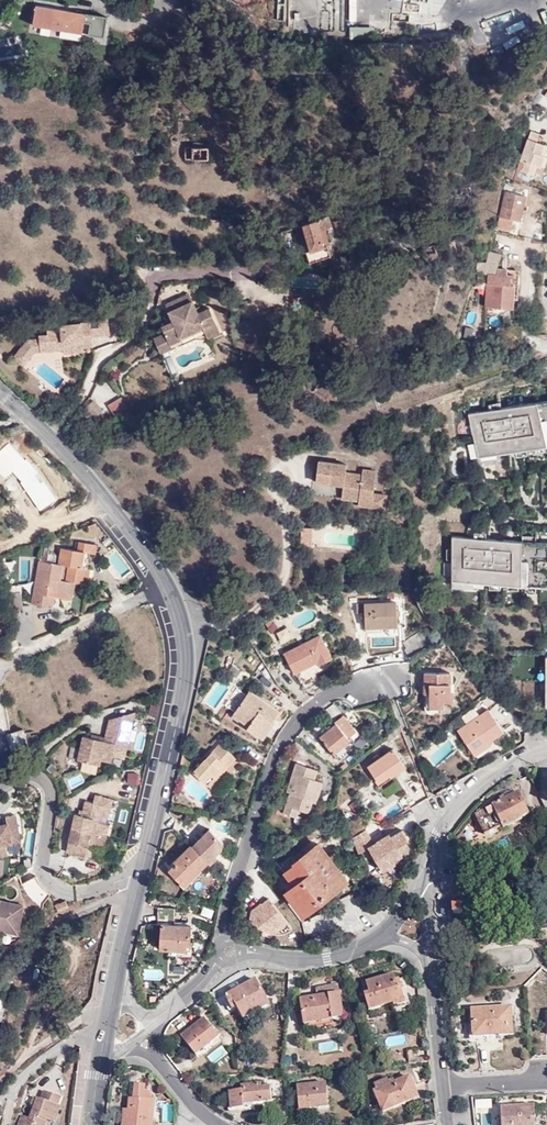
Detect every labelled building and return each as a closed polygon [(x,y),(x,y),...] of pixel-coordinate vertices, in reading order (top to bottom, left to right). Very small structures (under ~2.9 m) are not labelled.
[(33,26),(104,36),(107,17),(36,5),(33,26)] [(480,46),(513,35),(508,21),(475,32),(480,46)] [(349,28),(350,40),(372,39),(371,26),(349,28)] [(544,157),(546,147),(537,143),(540,135),(531,132),(521,161),(526,163),(523,172),(533,176),(537,167),(540,156),(544,157)] [(184,159),(207,158),(207,146),(201,146),(201,142),(192,142),(191,146),(184,146),(184,159)] [(500,216),(520,220),(525,196),(505,192),(500,216)] [(335,206),(328,209),(332,217),(339,215),(335,206)] [(331,225),(328,215),(321,217),(320,214),(309,218),(310,220),(303,222),(310,249),(307,250),(310,261),(330,254),(327,244),(328,243),(324,228),(331,225)] [(333,220),(339,235),(346,232),(340,218),(333,220)] [(446,230),(448,240),(456,239),(455,230),(454,229),(446,230)] [(421,248),(426,260),(438,255),(434,243),(421,248)] [(480,262),(477,274),(487,274),(487,273),(496,274),(497,267),(497,261),(489,261),(486,261),(486,262),(480,262)] [(487,273),(487,274),(485,306),(513,308),(515,275),(507,275),(496,274),(487,273)] [(165,304),(168,312),(191,302),(188,294),(165,304)] [(250,317),(260,309),(252,299),(242,308),(250,317)] [(317,317),(334,316),(332,300),(316,301),(317,317)] [(172,322),(167,324),(161,327),(164,334),(153,339),(159,353),(171,348),(169,344),(181,339),(180,336),(201,327),(203,329),(207,338),(219,333),(209,309),(201,313),(196,315),(194,309),(191,302),(168,312),(171,319),(172,322)] [(98,327),(99,336),(107,335),(106,318),(97,319),(97,322),(98,327)] [(91,346),(90,337),(89,328),(88,323),(59,325),(60,330),(46,331),(46,336),(37,336),(38,340),(27,341),(33,352),(62,349),(81,347),(91,346)] [(90,337),(99,336),(98,327),(89,328),(90,337)] [(180,336),(181,339),(203,329),(201,327),(180,336)] [(546,335),(546,332),(531,332),(530,341),(533,341),(546,335)] [(33,352),(27,341),(13,358),(22,365),(33,352)] [(326,396),(338,402),(344,392),(331,386),(326,396)] [(112,414),(127,409),(123,397),(108,402),(112,414)] [(86,407),(96,416),(103,410),(93,400),(86,407)] [(476,458),(546,445),(546,400),(468,414),(476,458)] [(17,435),(26,431),(19,424),(5,430),(8,437),(17,435)] [(315,484),(338,486),(338,483),(343,483),(343,487),(342,500),(359,502),(358,507),(372,508),(373,494),(375,472),(362,471),(362,476),(345,475),(346,466),(317,463),(315,484)] [(386,496),(373,494),(372,508),(385,509),(386,496)] [(310,545),(311,527),(302,527),(301,545),(310,545)] [(452,536),(452,581),(546,587),(546,543),(452,536)] [(62,547),(60,555),(59,563),(69,565),(67,580),(76,581),(89,584),(91,569),(87,568),(90,552),(95,553),(97,544),(80,541),(78,550),(62,547)] [(41,568),(54,571),(65,574),(63,587),(72,588),(75,589),(76,581),(67,580),(69,565),(59,563),(60,555),(49,553),(48,556),(43,555),(41,568)] [(72,588),(63,587),(65,574),(54,571),(41,568),(43,555),(41,555),(33,604),(49,606),(50,595),(55,595),(73,598),(75,589),(72,588)] [(8,586),(10,593),(21,591),(22,596),(21,595),(21,584),(8,586)] [(24,608),(21,595),(22,596),(21,591),(10,593),(12,610),(24,608)] [(365,627),(397,625),(396,601),(356,604),(356,612),(364,612),(365,627)] [(405,650),(410,655),(435,637),(426,625),(403,642),(407,648),(405,650)] [(285,654),(295,673),(317,660),(319,663),(331,657),(319,635),(285,654)] [(430,707),(443,708),(443,700),(453,700),(453,691),(450,691),(449,672),(424,673),(424,684),(429,685),(430,707)] [(225,704),(230,708),(242,691),(236,687),(225,704)] [(246,694),(234,711),(233,714),(249,724),(247,728),(259,735),(270,718),(272,719),(278,710),(248,690),(246,694)] [(230,708),(234,711),(246,694),(242,691),(230,708)] [(498,701),(487,693),(479,702),(489,710),(457,730),(472,751),(503,730),(489,710),(498,701)] [(150,703),(148,713),(156,715),(158,704),(150,703)] [(465,722),(478,714),(474,707),(461,715),(465,722)] [(360,721),(350,708),(335,722),(336,723),(320,737),(333,753),(341,746),(342,747),(358,734),(353,727),(360,721)] [(109,723),(106,738),(101,760),(111,762),(113,756),(125,759),(135,712),(119,717),(117,725),(109,723)] [(20,733),(26,750),(30,749),(24,729),(9,734),(10,736),(20,733)] [(10,736),(15,753),(26,750),(20,733),(10,736)] [(97,739),(84,736),(78,760),(100,765),(101,760),(106,738),(103,737),(103,741),(97,739)] [(382,746),(385,751),(393,745),(391,740),(382,746)] [(194,771),(207,784),(219,771),(221,773),(235,757),(220,742),(194,771)] [(368,765),(380,781),(390,773),(391,775),(404,766),(393,748),(368,765)] [(293,793),(290,792),(284,812),(295,815),(298,808),(308,811),(311,800),(315,801),(322,781),(314,778),(310,777),(313,767),(296,762),(293,772),(299,774),(293,793)] [(137,783),(138,772),(128,770),(126,781),(137,783)] [(219,771),(207,784),(212,788),(224,775),(221,773),(219,771)] [(287,791),(290,792),(293,793),(299,774),(293,772),(287,791)] [(478,821),(485,835),(518,818),(519,820),(529,815),(518,793),(512,796),(510,792),(499,798),(501,801),(492,806),(493,807),(486,810),(489,815),(478,821)] [(100,803),(108,805),(110,796),(94,793),(92,801),(84,799),(81,814),(74,813),(66,850),(84,854),(88,841),(103,844),(107,822),(96,820),(98,810),(100,803)] [(107,812),(108,805),(100,803),(98,810),(107,812)] [(10,853),(7,843),(22,840),(16,814),(7,816),(7,820),(8,823),(0,825),(0,856),(10,853)] [(367,843),(379,868),(415,852),(403,827),(367,843)] [(371,847),(365,830),(351,836),(357,852),(371,847)] [(169,869),(184,884),(207,862),(203,857),(215,845),(203,833),(176,858),(178,860),(169,869)] [(288,889),(303,910),(344,878),(334,864),(337,861),(334,856),(330,859),(319,844),(295,862),(297,863),(281,876),(289,888),(288,889)] [(20,889),(41,904),(50,891),(29,877),(20,889)] [(462,898),(463,904),(468,904),(470,887),(454,886),(452,898),(462,898)] [(270,938),(289,923),(268,896),(248,911),(270,938)] [(0,905),(0,930),(19,934),(24,906),(1,901),(0,905)] [(60,904),(56,905),(59,912),(69,907),(66,901),(60,904)] [(161,947),(185,948),(186,943),(189,943),(191,924),(174,923),(174,907),(158,906),(158,922),(162,923),(161,947)] [(143,970),(144,979),(162,978),(162,969),(143,970)] [(370,992),(365,994),(369,1010),(393,1002),(395,1005),(405,1002),(400,987),(397,987),(395,979),(394,974),(366,982),(368,988),(370,992)] [(252,1008),(267,1000),(255,979),(225,995),(232,1008),(236,1006),(244,1019),(254,1012),(252,1008)] [(303,1024),(342,1018),(337,983),(314,987),(316,999),(313,1000),(312,997),(299,999),(303,1024)] [(269,1004),(267,1000),(252,1008),(254,1012),(269,1004)] [(474,1037),(488,1036),(488,1029),(491,1029),(491,1032),(499,1032),(499,1035),(510,1035),(509,1026),(513,1026),(512,1017),(502,1017),(501,1007),(485,1008),(485,1013),(481,1013),(481,1021),(472,1021),(474,1037)] [(502,1017),(512,1017),(512,1007),(501,1007),(502,1017)] [(471,1009),(472,1021),(481,1021),(481,1013),(485,1013),(485,1008),(471,1009)] [(188,1039),(185,1042),(194,1052),(208,1042),(210,1044),(218,1037),(215,1033),(210,1026),(204,1018),(189,1029),(186,1025),(179,1031),(182,1035),(184,1033),(188,1039)] [(210,1026),(215,1033),(219,1030),(214,1023),(210,1026)] [(395,1082),(376,1090),(374,1091),(382,1111),(418,1097),(409,1076),(395,1082)] [(373,1083),(376,1090),(395,1082),(393,1078),(388,1080),(387,1077),(373,1083)] [(230,1109),(243,1108),(243,1104),(271,1101),(270,1088),(261,1088),(260,1083),(240,1085),(240,1091),(229,1092),(230,1109)] [(304,1092),(297,1093),(298,1107),(314,1105),(315,1107),(328,1106),(326,1083),(303,1085),(304,1092)] [(127,1124),(155,1124),(155,1121),(153,1120),(150,1120),(151,1101),(152,1095),(150,1092),(144,1092),(144,1085),(135,1084),(133,1100),(129,1100),(128,1111),(128,1117),(127,1124)] [(18,1124),(47,1124),(49,1121),(55,1105),(58,1106),(61,1098),(45,1091),(41,1099),(38,1098),(34,1106),(29,1118),(22,1115),(18,1124)] [(535,1117),(544,1116),(546,1116),(545,1104),(522,1105),(522,1104),(519,1105),(519,1103),(509,1103),(509,1106),(502,1107),(503,1124),(535,1124),(535,1117)] [(55,1105),(49,1121),(54,1123),(61,1106),(58,1105),(58,1106),(55,1105)] [(535,1124),(542,1124),(544,1124),(544,1116),(535,1117),(535,1124)]
